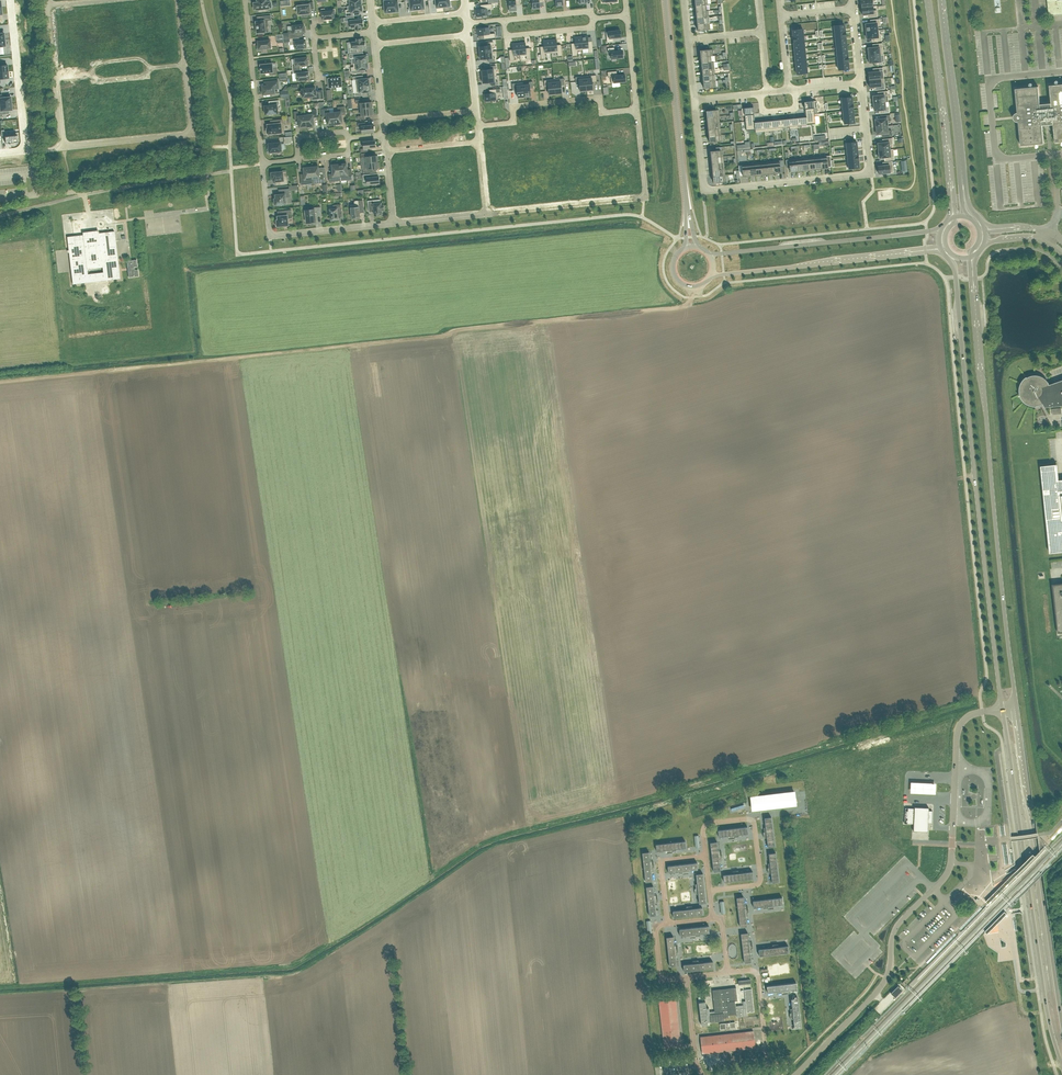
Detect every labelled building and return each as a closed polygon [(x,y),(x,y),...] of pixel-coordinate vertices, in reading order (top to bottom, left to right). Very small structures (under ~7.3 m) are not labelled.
[(254,3),(255,10),(261,9),(261,11),(267,11),(267,8),(271,8),(270,1),(267,2),(267,0),(257,0),(258,3),(254,3)] [(391,0),(384,1),(385,13),(392,12),(391,0)] [(391,0),(392,12),(399,12),(398,3),(401,3),(401,0),(392,0),(391,0)] [(407,2),(410,2),(411,10),(418,10),(417,0),(407,0),(407,2)] [(418,10),(424,9),(424,1),(427,0),(417,0),(418,10)] [(510,11),(516,10),(516,5),(520,4),(519,0),(509,0),(510,11)] [(533,9),(540,8),(539,2),(543,2),(543,0),(532,0),(533,9)] [(1057,0),(1047,0),(1048,1),(1049,15),(1061,14),(1061,0),(1059,0),(1057,0)] [(310,5),(297,6),(298,14),(311,13),(310,9),(314,9),(313,2),(309,2),(310,5)] [(481,9),(475,10),(476,16),(477,16),(477,17),(481,17),(481,16),(488,15),(487,9),(492,8),(492,4),(481,5),(481,9)] [(348,10),(345,10),(346,17),(354,16),(354,12),(362,12),(362,11),(363,11),(363,6),(361,6),(361,5),(349,6),(348,6),(348,10)] [(873,6),(861,7),(862,15),(869,14),(869,17),(877,17),(877,10),(873,11),(873,6)] [(325,9),(321,9),(322,19),(335,18),(334,15),(335,14),(335,9),(330,10),(330,11),(325,11),(325,9)] [(256,22),(257,33),(258,33),(258,35),(263,34),(263,33),(265,32),(265,33),(266,33),(266,32),(265,26),(268,26),(268,21),(271,21),(271,16),(263,17),(263,21),(256,22)] [(354,17),(344,18),(345,22),(349,21),(350,28),(355,27),(356,30),(361,29),(361,27),(364,26),(363,19),(355,20),(354,17)] [(870,23),(865,24),(866,31),(878,30),(877,26),(880,25),(880,19),(872,20),(872,23),(870,23)] [(291,30),(288,31),(289,38),(298,37),(297,33),(306,32),(305,27),(304,27),(304,25),(291,26),(291,30)] [(479,29),(477,29),(478,36),(484,35),(484,39),(495,38),(495,33),(490,34),(489,28),(482,28),(482,27),(478,28),(479,29)] [(616,31),(606,32),(607,43),(614,42),(613,38),(621,37),(620,30),(619,30),(619,29),(616,30),(616,31)] [(878,30),(866,31),(867,39),(872,38),(873,38),(874,41),(882,41),(881,34),(880,35),(879,30),(878,30)] [(588,36),(581,37),(582,50),(583,50),(583,49),(588,48),(589,53),(593,53),(592,41),(588,42),(588,36)] [(298,37),(289,38),(290,45),(295,45),(295,49),(306,48),(306,40),(300,41),(300,37),(298,37)] [(575,43),(571,44),(572,56),(577,56),(576,51),(582,50),(581,37),(575,38),(575,43)] [(351,42),(347,43),(348,53),(350,53),(358,52),(358,49),(366,48),(365,41),(362,41),(362,39),(357,39),(357,42),(351,42)] [(556,39),(550,40),(551,53),(557,53),(558,56),(562,56),(561,45),(557,45),(556,39)] [(258,46),(257,46),(258,50),(262,50),(262,49),(271,48),(270,40),(258,42),(258,46)] [(544,46),(540,47),(541,59),(546,59),(545,54),(551,53),(550,40),(543,41),(544,46)] [(487,46),(479,47),(480,53),(493,52),(492,46),(494,45),(493,42),(487,42),(487,46)] [(513,50),(509,50),(510,61),(514,61),(514,56),(520,55),(520,56),(519,43),(512,44),(513,50)] [(525,43),(519,43),(520,56),(526,56),(527,59),(531,59),(530,48),(526,48),(525,43)] [(873,48),(868,48),(869,56),(883,54),(882,43),(874,44),(874,47),(873,48)] [(614,48),(608,48),(608,53),(611,52),(611,59),(623,58),(623,55),(624,55),(624,51),(623,51),(622,51),(615,51),(614,48)] [(493,52),(480,53),(481,60),(488,59),(489,62),(495,61),(495,58),(494,58),(493,52)] [(351,54),(350,54),(350,58),(351,58),(351,61),(352,62),(352,63),(353,63),(354,64),(356,63),(356,64),(367,62),(367,61),(368,61),(368,56),(367,57),(367,56),(358,57),(358,53),(351,54)] [(883,54),(869,56),(869,63),(874,63),(876,62),(876,66),(884,65),(883,54)] [(295,63),(292,64),(293,70),(301,69),(301,66),(309,65),(309,61),(308,61),(307,57),(295,59),(295,63)] [(354,67),(351,67),(352,74),(360,73),(360,70),(368,69),(368,68),(369,68),(368,64),(367,64),(367,62),(356,64),(356,63),(354,64),(354,67)] [(260,67),(259,67),(260,71),(261,71),(261,73),(269,72),(270,75),(278,74),(277,68),(273,68),(272,63),(268,64),(265,64),(260,65),(260,67)] [(489,69),(482,70),(482,77),(495,75),(495,76),(497,76),(496,65),(489,66),(489,69)] [(875,72),(868,73),(869,80),(884,79),(883,68),(874,69),(875,72)] [(301,69),(293,70),(293,73),(296,73),(297,81),(310,79),(309,72),(301,73),(301,69)] [(1,83),(0,79),(9,78),(8,71),(0,72),(0,83),(1,83)] [(617,71),(607,72),(608,77),(611,76),(611,83),(621,82),(621,83),(625,83),(625,82),(626,82),(625,75),(617,75),(617,71)] [(495,75),(482,77),(483,83),(491,82),(491,86),(498,85),(497,81),(496,81),(495,76),(495,75)] [(596,75),(585,76),(587,91),(593,90),(592,82),(597,82),(596,75)] [(360,76),(353,77),(353,80),(355,80),(356,86),(370,85),(369,84),(371,83),(370,79),(369,79),(369,78),(361,79),(360,76)] [(585,76),(575,77),(576,84),(579,83),(580,91),(587,91),(585,76)] [(341,77),(328,78),(329,88),(342,87),(341,77)] [(564,78),(554,79),(555,94),(562,93),(561,85),(564,85),(564,78)] [(554,79),(544,80),(545,87),(548,87),(549,94),(555,94),(554,79)] [(884,79),(869,80),(870,88),(876,87),(877,90),(885,89),(884,79)] [(265,86),(263,86),(263,94),(275,93),(274,89),(279,88),(278,81),(268,82),(265,82),(265,86)] [(523,84),(524,97),(531,96),(530,88),(533,88),(533,82),(529,82),(529,83),(523,84)] [(523,83),(512,84),(513,90),(517,90),(518,98),(524,97),(523,84),(523,83)] [(1051,103),(1040,104),(1038,86),(1015,89),(1018,115),(1015,116),(1016,119),(1018,119),(1021,146),(1044,143),(1042,126),(1053,125),(1055,142),(1061,142),(1061,84),(1050,85),(1051,103)] [(357,93),(355,93),(355,96),(362,96),(362,92),(370,91),(371,91),(371,86),(370,86),(370,85),(356,86),(357,93)] [(315,87),(302,89),(303,97),(312,97),(312,100),(321,99),(320,92),(316,93),(315,87)] [(490,94),(484,94),(485,101),(486,101),(486,102),(489,102),(489,101),(498,100),(497,93),(501,93),(500,89),(489,90),(490,94)] [(879,95),(873,96),(874,103),(885,102),(888,102),(887,91),(879,92),(879,95)] [(0,95),(0,105),(11,103),(11,97),(2,98),(2,94),(0,95)] [(363,99),(355,100),(356,103),(360,103),(361,109),(372,108),(372,107),(373,107),(372,102),(371,102),(363,103),(363,99)] [(265,106),(264,106),(265,106),(265,114),(266,114),(269,114),(270,115),(273,115),(273,114),(278,113),(277,105),(279,105),(279,101),(269,102),(270,105),(265,106)] [(804,105),(804,108),(805,108),(805,109),(814,108),(817,108),(816,101),(807,101),(807,102),(804,102),(804,105)] [(885,102),(874,103),(874,111),(881,110),(881,113),(889,113),(889,106),(885,107),(885,102)] [(4,114),(3,111),(12,110),(11,103),(0,105),(0,114),(4,114)] [(338,112),(334,112),(335,124),(338,124),(343,124),(342,114),(345,114),(345,107),(338,107),(338,112)] [(750,107),(741,108),(742,116),(745,116),(745,115),(754,114),(754,113),(755,113),(754,111),(753,107),(750,107)] [(329,108),(322,109),(323,116),(327,116),(328,125),(332,125),(332,124),(335,124),(334,112),(329,113),(329,108)] [(362,116),(357,116),(357,120),(365,119),(364,116),(373,115),(373,114),(374,114),(373,109),(372,110),(372,108),(361,109),(362,116)] [(814,108),(805,109),(806,117),(807,125),(816,124),(814,108)] [(313,115),(306,115),(307,127),(310,127),(314,127),(313,117),(317,117),(316,110),(312,110),(313,115)] [(298,112),(294,112),(295,119),(299,119),(299,128),(304,128),(304,127),(307,127),(306,115),(298,116),(298,112)] [(754,114),(745,115),(745,116),(746,131),(755,130),(756,130),(755,122),(754,122),(753,115),(754,115),(754,114)] [(882,119),(875,120),(876,127),(887,126),(891,125),(890,121),(890,115),(881,116),(882,119)] [(799,118),(797,118),(798,126),(807,125),(806,117),(805,117),(805,116),(802,117),(803,117),(799,118)] [(791,119),(789,119),(790,127),(789,127),(790,129),(799,128),(798,126),(797,118),(797,117),(794,118),(791,119)] [(782,120),(780,120),(781,127),(789,127),(790,127),(789,119),(788,119),(788,118),(785,118),(785,119),(782,120)] [(268,128),(267,129),(267,133),(268,133),(269,134),(282,132),(282,131),(284,131),(283,125),(281,125),(281,120),(272,121),(273,124),(268,125),(268,128)] [(764,121),(763,121),(764,132),(773,131),(772,121),(770,121),(767,121),(766,120),(764,121)] [(772,121),(773,131),(782,130),(781,127),(780,120),(778,120),(779,120),(775,120),(772,120),(772,121)] [(755,122),(756,130),(755,130),(755,133),(764,132),(763,121),(761,122),(758,122),(758,121),(755,122)] [(365,123),(358,123),(358,127),(361,126),(362,133),(365,133),(365,134),(370,133),(370,132),(373,132),(374,132),(374,125),(366,126),(365,123)] [(887,126),(876,127),(877,134),(883,134),(884,137),(892,136),(891,130),(888,130),(887,126)] [(5,136),(5,143),(9,143),(10,143),(14,142),(17,142),(17,138),(16,132),(12,133),(12,135),(5,136)] [(336,142),(336,146),(344,146),(344,137),(335,137),(335,142),(336,142)] [(884,143),(878,143),(878,151),(890,149),(889,145),(893,145),(892,138),(884,139),(884,143)] [(364,148),(360,149),(361,152),(368,152),(368,148),(376,147),(375,141),(374,141),(370,141),(370,140),(366,140),(366,142),(363,142),(364,148)] [(269,148),(268,148),(268,153),(274,153),(274,152),(282,151),(281,142),(268,144),(269,148)] [(716,151),(710,151),(711,158),(723,156),(722,147),(716,147),(716,148),(716,151)] [(890,149),(878,151),(879,158),(886,157),(886,161),(894,160),(893,149),(890,149)] [(368,153),(361,154),(361,157),(362,164),(366,163),(378,162),(377,161),(378,161),(378,156),(377,156),(377,155),(369,156),(368,153)] [(827,156),(820,156),(822,169),(828,168),(828,167),(831,167),(830,156),(827,156)] [(795,159),(785,160),(786,167),(790,166),(790,172),(797,171),(795,159)] [(783,160),(773,161),(775,174),(781,173),(780,167),(784,167),(783,160)] [(884,165),(878,166),(879,174),(893,172),(892,161),(884,162),(884,165)] [(366,163),(362,164),(363,170),(363,173),(370,173),(370,169),(378,168),(379,168),(379,163),(378,163),(378,162),(366,163)] [(342,164),(339,164),(341,180),(352,179),(351,172),(347,172),(347,163),(342,163),(342,164)] [(333,174),(329,174),(330,182),(341,180),(339,164),(336,164),(332,164),(333,174)] [(314,167),(311,167),(313,183),(324,182),(323,175),(319,175),(318,166),(314,166),(314,167)] [(304,177),(301,177),(301,184),(313,183),(311,167),(308,167),(304,167),(304,177)] [(272,174),(271,174),(271,178),(272,177),(272,180),(273,179),(273,182),(281,181),(281,184),(287,184),(287,178),(284,178),(283,171),(276,172),(276,171),(273,171),(273,172),(271,173),(272,174)] [(371,174),(363,175),(363,178),(367,178),(367,185),(380,183),(379,177),(371,177),(371,174)] [(274,200),(273,200),(274,204),(275,204),(275,205),(286,204),(286,197),(290,197),(289,189),(280,189),(281,194),(275,195),(276,199),(274,199),(274,200)] [(355,204),(350,205),(352,218),(355,218),(355,219),(360,218),(359,209),(364,209),(363,200),(354,201),(355,204)] [(368,201),(369,210),(373,210),(374,210),(375,216),(379,215),(379,214),(382,214),(382,210),(384,210),(384,205),(381,206),(381,203),(380,203),(380,200),(373,200),(373,203),(368,203),(368,201)] [(334,209),(330,209),(331,220),(334,220),(334,221),(338,220),(337,212),(341,211),(341,204),(333,205),(334,209)] [(306,214),(304,214),(305,219),(306,219),(307,223),(316,222),(315,216),(321,215),(320,207),(312,208),(313,209),(305,210),(306,214)] [(277,221),(275,221),(276,225),(277,225),(277,226),(284,226),(284,227),(288,226),(288,225),(288,218),(292,218),(291,210),(283,211),(283,216),(278,216),(278,220),(277,220),(277,221)] [(73,284),(120,278),(118,263),(114,231),(112,231),(104,232),(67,237),(71,268),(73,284)] [(131,260),(127,261),(129,277),(133,277),(139,276),(138,269),(134,270),(134,267),(137,266),(137,260),(131,260)] [(1050,385),(1049,384),(1049,382),(1048,381),(1047,380),(1046,379),(1045,378),(1044,377),(1043,377),(1042,376),(1040,376),(1039,375),(1038,375),(1036,375),(1035,375),(1035,374),(1033,374),(1032,374),(1031,375),(1029,375),(1028,376),(1027,377),(1026,377),(1025,378),(1024,379),(1023,380),(1022,382),(1021,383),(1021,384),(1020,385),(1020,387),(1020,388),(1019,390),(1019,391),(1020,392),(1020,394),(1020,395),(1021,397),(1021,398),(1022,399),(1023,400),(1024,401),(1025,402),(1026,403),(1027,404),(1029,405),(1030,405),(1031,406),(1033,406),(1034,406),(1035,406),(1035,405),(1037,405),(1038,405),(1040,405),(1041,404),(1042,404),(1044,403),(1045,407),(1061,406),(1061,380),(1050,385)] [(1059,480),(1057,464),(1041,466),(1050,553),(1061,552),(1061,479),(1059,480)] [(923,782),(911,781),(910,792),(923,793),(936,793),(936,782),(923,782)] [(794,791),(751,796),(753,810),(796,805),(794,791)] [(927,831),(927,832),(928,832),(928,823),(932,823),(932,811),(929,810),(929,807),(926,807),(926,808),(928,808),(928,810),(915,810),(915,807),(914,807),(914,808),(905,808),(905,823),(914,824),(913,828),(914,828),(914,827),(927,828),(927,831)] [(771,817),(764,818),(768,847),(775,846),(771,817)] [(748,833),(747,827),(718,830),(719,837),(748,833)] [(685,841),(656,844),(657,851),(686,848),(685,841)] [(714,872),(721,871),(717,842),(710,842),(714,872)] [(642,852),(646,882),(653,881),(649,852),(642,852)] [(779,882),(776,853),(769,853),(772,883),(779,882)] [(698,869),(697,862),(668,866),(668,873),(698,869)] [(724,882),(753,878),(753,871),(723,875),(724,882)] [(699,904),(706,903),(703,873),(696,874),(699,904)] [(656,915),(653,886),(646,887),(650,916),(656,915)] [(737,898),(740,927),(747,926),(744,897),(737,898)] [(782,897),(753,901),(754,908),(783,904),(782,897)] [(703,914),(702,907),(673,911),(674,918),(703,914)] [(680,936),(709,933),(709,926),(679,929),(680,936)] [(744,963),(751,962),(748,933),(741,933),(744,963)] [(677,966),(673,936),(666,937),(670,966),(677,966)] [(759,956),(789,953),(788,946),(759,949),(759,956)] [(683,965),(684,971),(713,968),(713,961),(683,965)] [(906,984),(910,987),(917,980),(914,976),(906,984)] [(767,986),(768,993),(797,989),(796,982),(767,986)] [(898,986),(891,993),(894,997),(895,998),(898,994),(903,990),(898,986)] [(736,987),(712,990),(715,1011),(707,1012),(706,1001),(699,1002),(702,1025),(708,1025),(708,1022),(711,1022),(724,1021),(724,1018),(729,1017),(729,1015),(736,1014),(735,1001),(738,1001),(736,987)] [(745,990),(747,1012),(754,1012),(751,989),(745,990)] [(801,1027),(798,998),(791,999),(794,1028),(801,1027)] [(664,1047),(681,1045),(675,999),(659,1001),(664,1047)] [(702,1053),(708,1052),(755,1047),(753,1031),(701,1037),(702,1053)]
